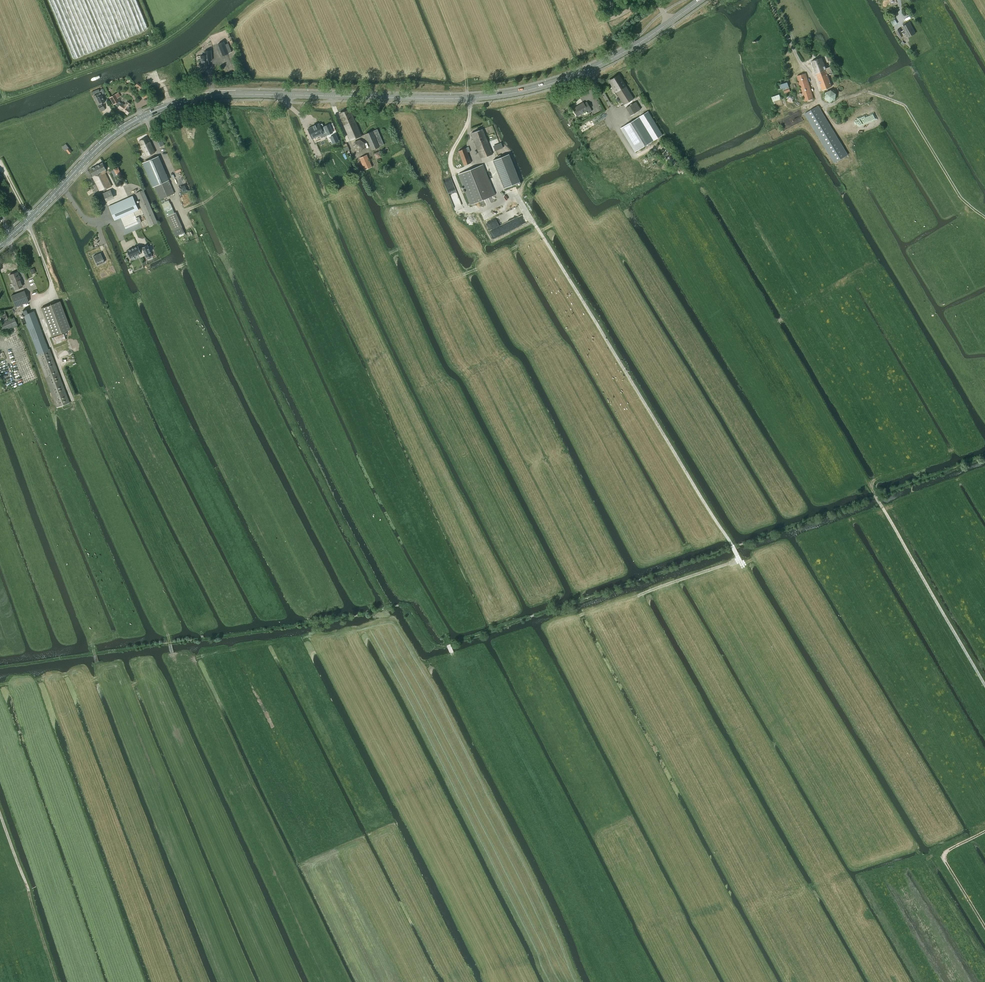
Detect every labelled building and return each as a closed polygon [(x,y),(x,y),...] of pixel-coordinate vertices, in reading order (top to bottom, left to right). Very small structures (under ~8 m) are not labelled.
[(899,29),(896,31),(899,37),(903,35),(902,35),(906,33),(908,37),(915,33),(909,23),(902,27),(904,30),(901,32),(899,29)] [(228,53),(224,41),(218,44),(222,56),(228,53)] [(201,66),(209,65),(208,60),(212,60),(211,50),(204,51),(205,55),(200,56),(201,61),(200,61),(200,66),(201,66)] [(821,57),(811,61),(816,74),(826,70),(825,69),(821,57)] [(826,70),(816,74),(817,75),(822,90),(832,86),(827,74),(832,72),(831,70),(830,67),(825,69),(826,70)] [(805,101),(813,98),(806,73),(797,76),(805,101)] [(619,75),(609,81),(624,105),(633,99),(619,75)] [(825,92),(825,98),(830,102),(835,99),(836,94),(831,90),(825,92)] [(105,102),(102,95),(101,93),(93,96),(99,108),(101,112),(105,109),(104,106),(102,107),(101,104),(105,102)] [(122,103),(121,103),(119,101),(120,101),(118,98),(119,97),(117,93),(110,97),(114,104),(115,104),(118,107),(127,115),(131,110),(128,108),(131,104),(127,102),(125,105),(122,103)] [(640,109),(636,101),(625,108),(630,115),(640,109)] [(577,116),(590,108),(586,102),(583,104),(582,103),(572,109),(577,116)] [(834,163),(848,155),(818,106),(804,114),(834,163)] [(361,136),(362,135),(362,134),(360,135),(350,110),(339,114),(350,141),(361,136)] [(635,151),(647,144),(662,135),(648,111),(620,128),(635,151)] [(319,124),(315,125),(313,126),(308,129),(309,132),(312,138),(326,132),(325,131),(322,124),(319,125),(319,124)] [(371,150),(383,145),(377,129),(365,134),(371,150)] [(471,133),(476,146),(487,141),(482,129),(471,133)] [(339,141),(336,134),(329,137),(333,144),(339,141)] [(139,141),(146,155),(154,151),(148,137),(139,141)] [(476,146),(477,147),(481,158),(492,154),(487,141),(476,146)] [(66,150),(69,154),(72,152),(69,148),(66,144),(61,147),(65,151),(66,150)] [(509,154),(493,160),(504,188),(520,182),(509,154)] [(364,170),(372,167),(366,155),(359,158),(364,170)] [(158,156),(143,163),(153,186),(154,186),(155,186),(162,182),(160,178),(167,175),(158,156)] [(89,169),(92,176),(93,176),(99,191),(111,185),(105,172),(106,172),(105,170),(106,169),(103,163),(89,169)] [(458,174),(471,205),(494,195),(482,165),(458,174)] [(155,186),(154,186),(160,199),(174,193),(174,192),(168,180),(162,182),(155,186)] [(111,190),(103,193),(106,201),(114,198),(111,190)] [(149,226),(158,223),(143,190),(135,193),(149,226)] [(132,196),(109,206),(115,220),(139,210),(132,196)] [(167,216),(169,221),(178,217),(176,212),(175,213),(167,216)] [(138,246),(127,250),(130,258),(139,254),(140,257),(145,255),(146,257),(152,255),(148,245),(142,247),(142,248),(140,250),(138,246)] [(105,262),(101,252),(93,256),(97,265),(105,262)] [(9,275),(13,285),(21,282),(19,278),(20,278),(20,276),(19,276),(17,272),(9,275)] [(15,307),(28,302),(24,291),(11,295),(15,307)] [(60,302),(41,308),(51,337),(70,330),(60,302)] [(22,319),(21,319),(23,325),(25,324),(27,328),(30,336),(31,336),(33,340),(33,343),(34,343),(38,353),(36,354),(56,407),(62,405),(68,403),(69,403),(49,349),(48,349),(33,311),(27,313),(26,309),(22,311),(24,317),(21,318),(22,319)] [(14,317),(0,323),(0,327),(2,332),(17,325),(14,317)]
